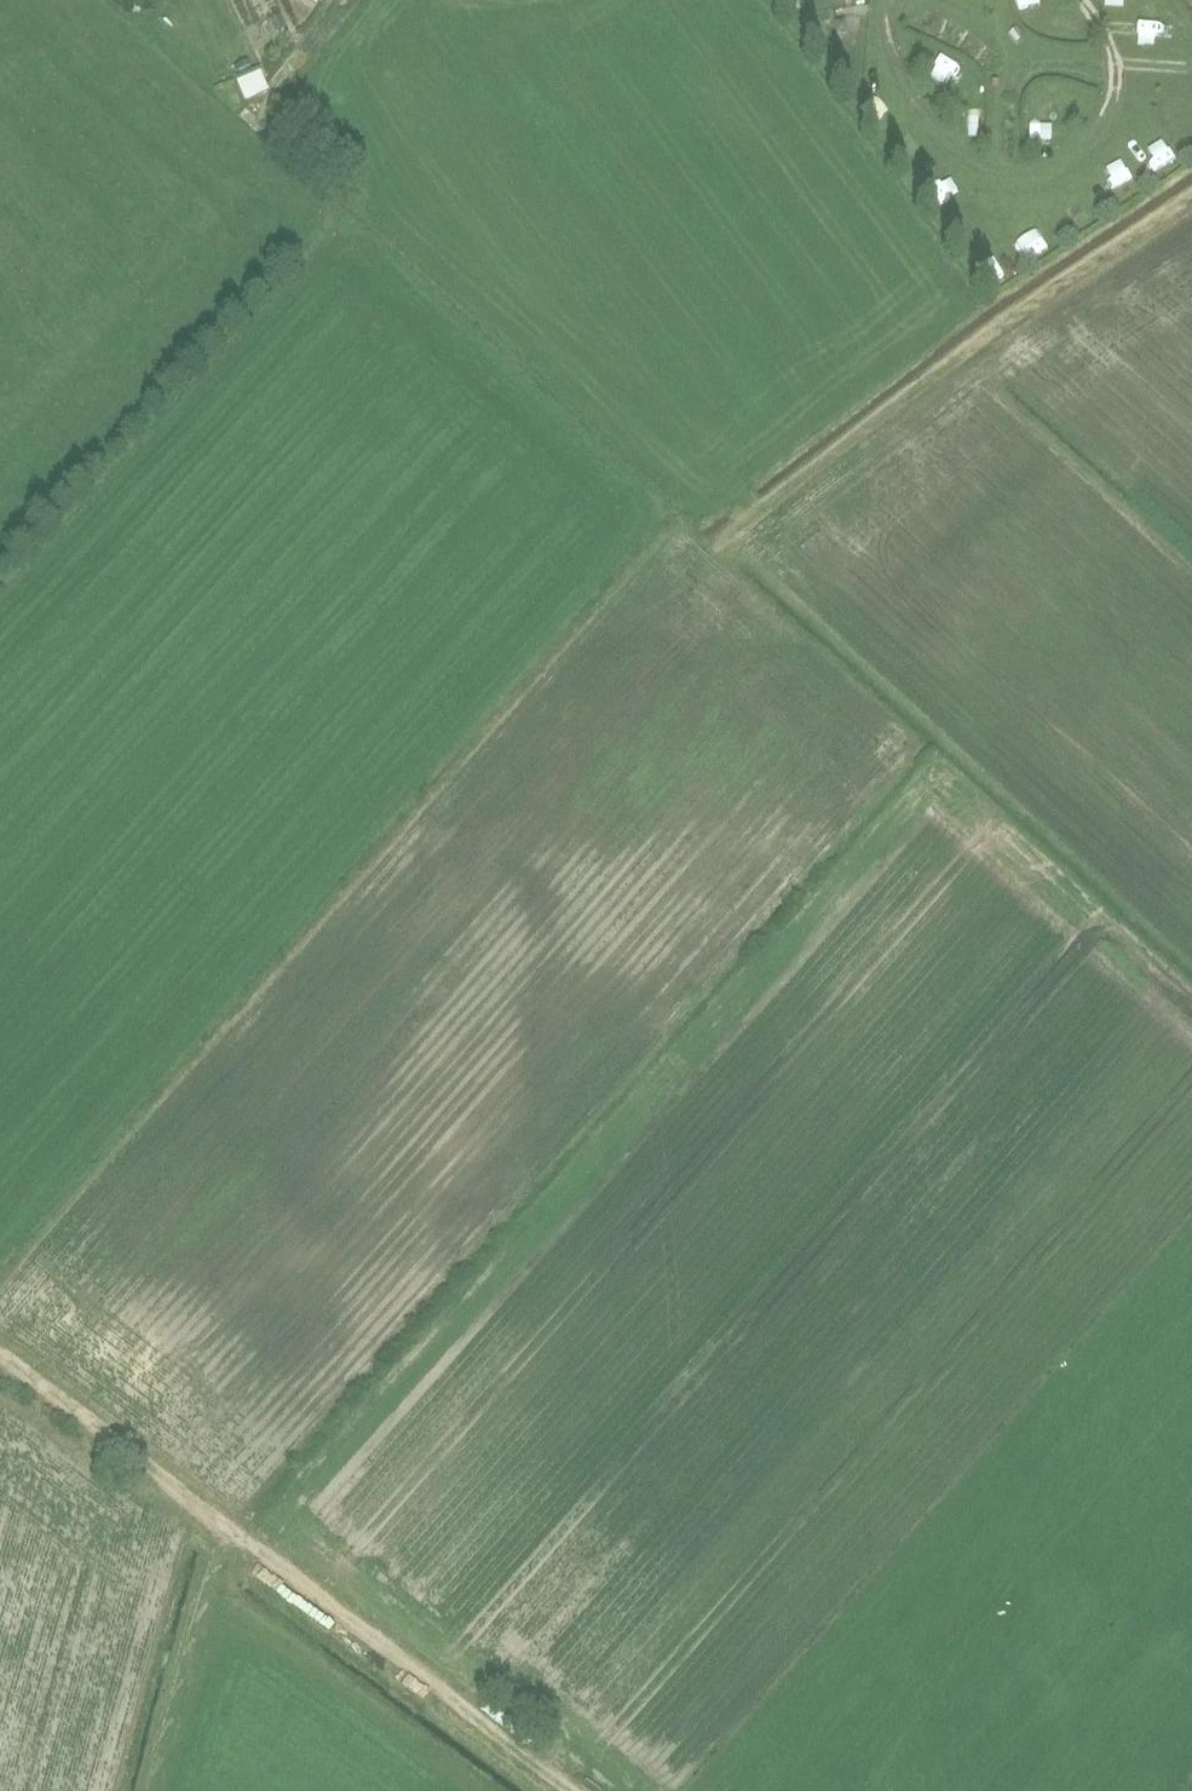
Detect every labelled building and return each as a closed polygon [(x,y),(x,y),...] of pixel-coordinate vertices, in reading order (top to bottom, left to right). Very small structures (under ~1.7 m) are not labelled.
[(256,18),(278,11),(274,0),(250,0),(256,18)] [(959,114),(977,124),(984,109),(966,100),(959,114)]
